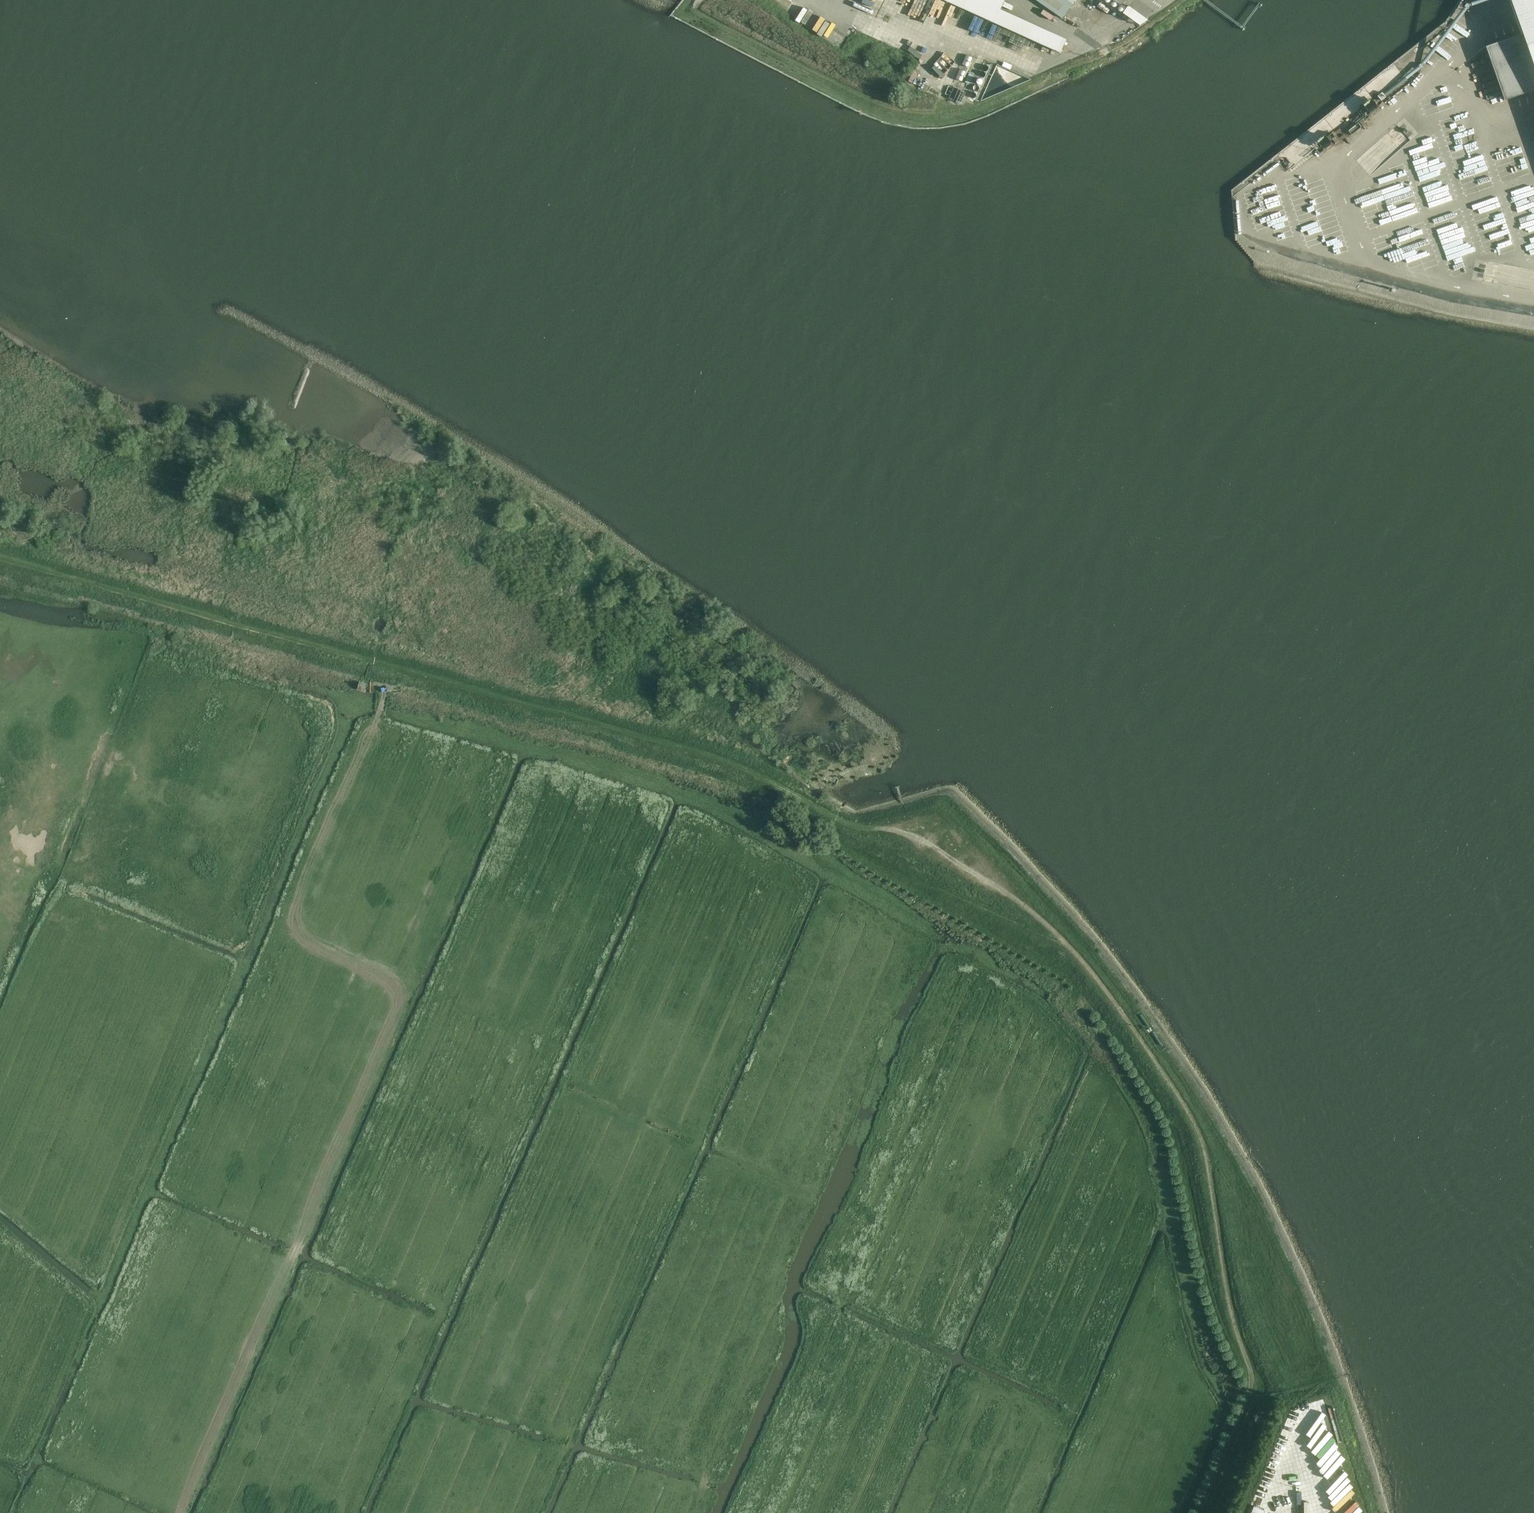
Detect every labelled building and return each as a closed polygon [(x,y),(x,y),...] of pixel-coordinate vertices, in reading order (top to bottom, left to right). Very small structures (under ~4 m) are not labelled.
[(1061,19),(1075,0),(1034,0),(1061,19)] [(1521,34),(1511,37),(1485,47),(1504,100),(1533,90),(1533,0),(1509,0),(1521,34)] [(358,687),(358,689),(361,690),(365,692),(365,690),(367,684),(365,684),(360,682),(359,684),(358,687)]
